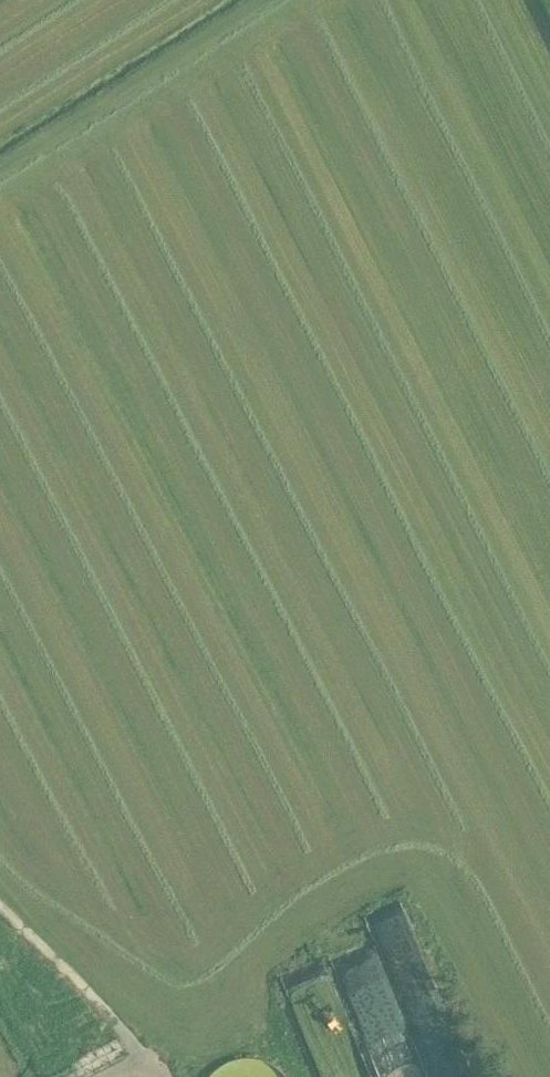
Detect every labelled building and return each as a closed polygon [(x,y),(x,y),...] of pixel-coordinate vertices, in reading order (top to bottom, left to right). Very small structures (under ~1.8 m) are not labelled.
[(430,969),(403,899),(367,913),(394,983),(430,969)] [(321,1076),(365,1076),(326,965),(288,978),(321,1076)] [(285,1073),(278,1066),(266,1060),(257,1057),(248,1056),(240,1057),(231,1059),(223,1063),(217,1067),(211,1074),(209,1076),(288,1076),(285,1073)]
